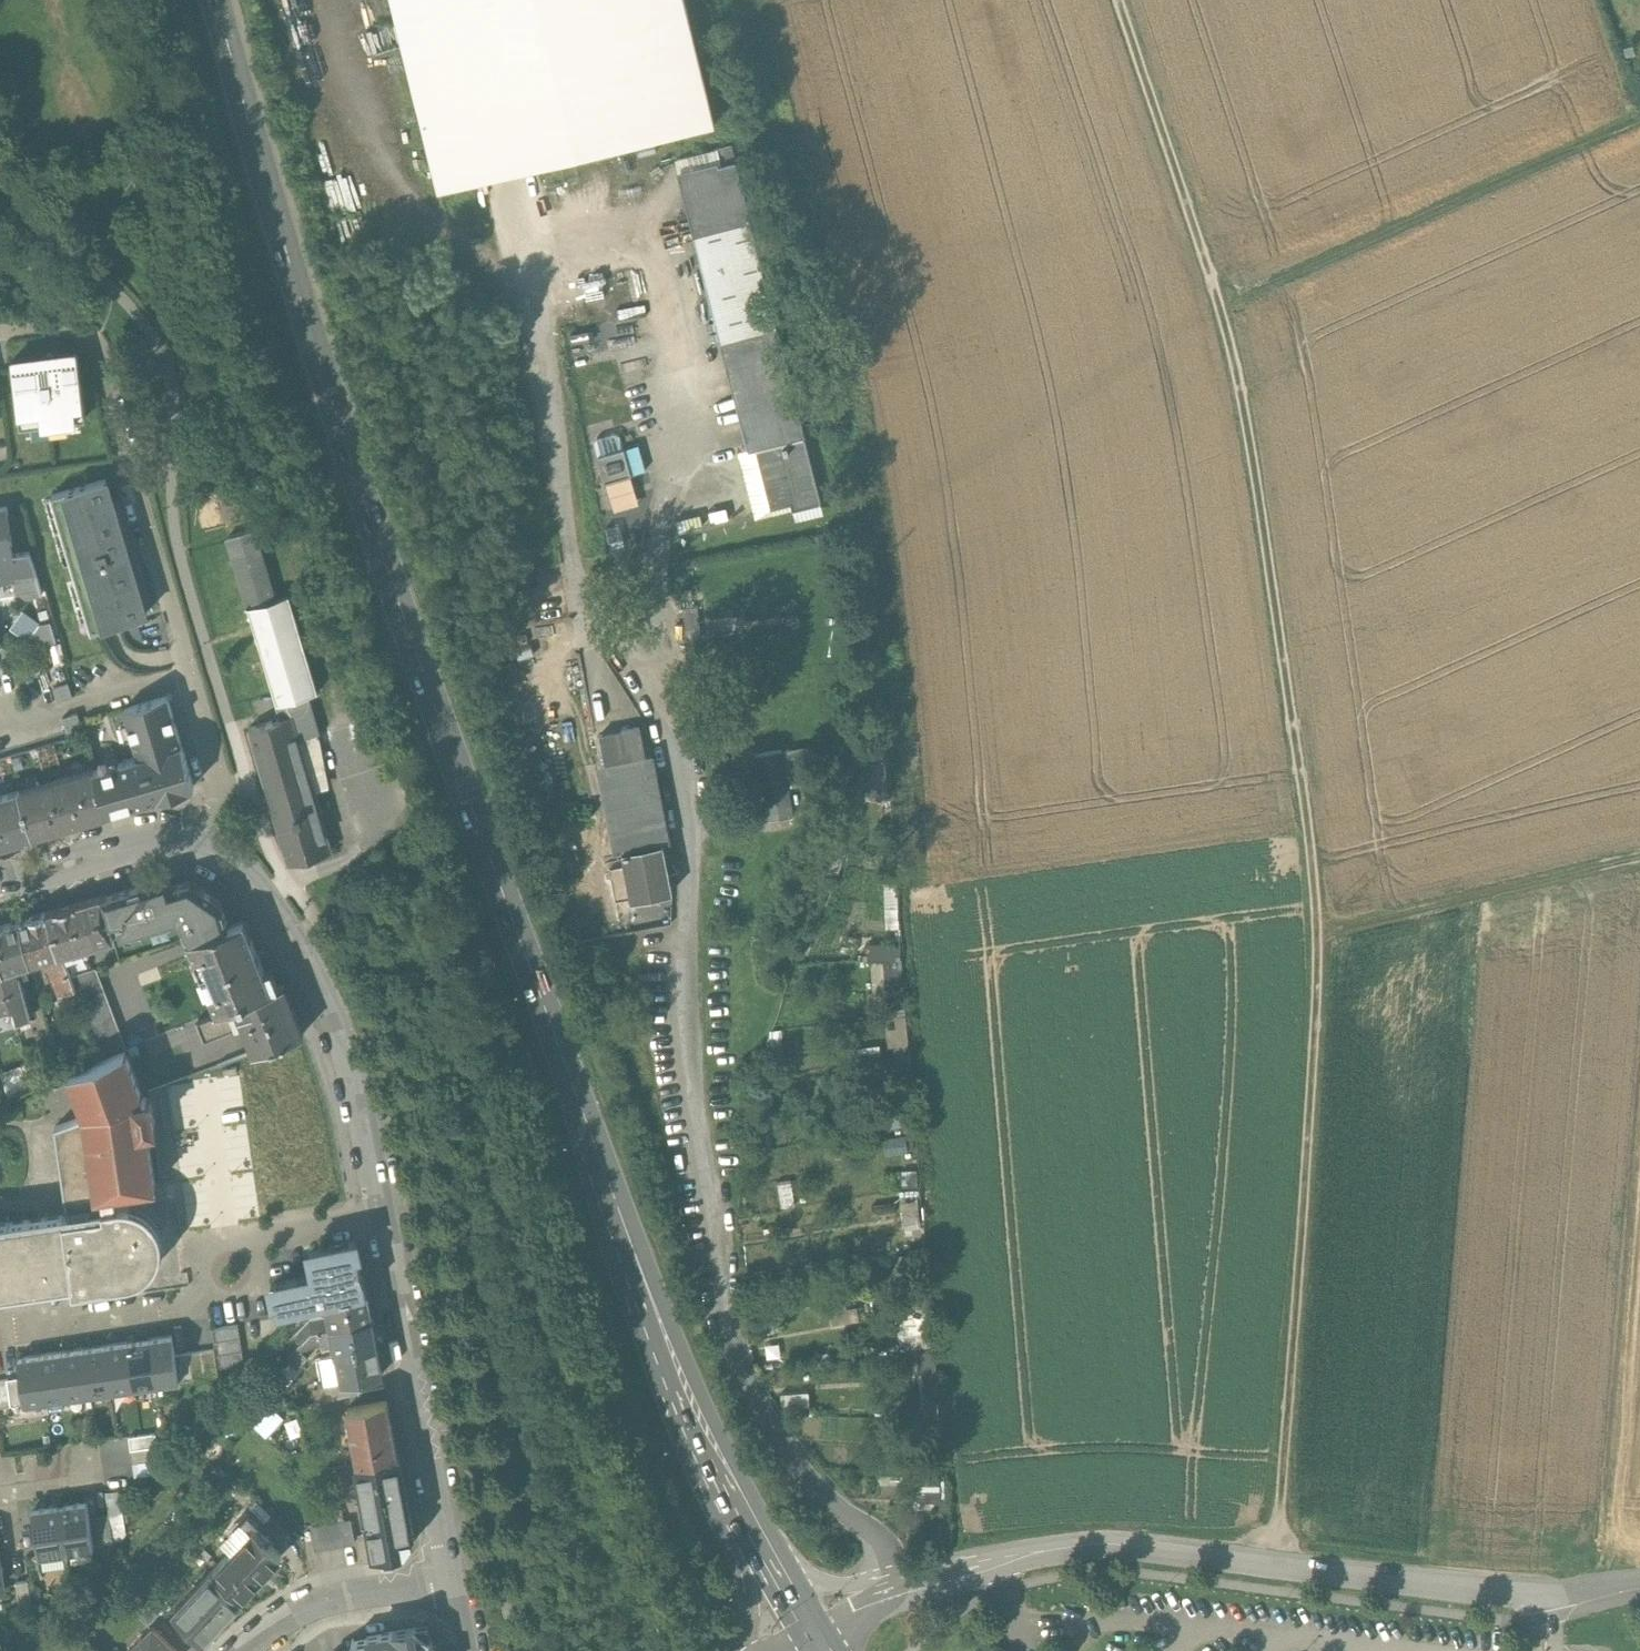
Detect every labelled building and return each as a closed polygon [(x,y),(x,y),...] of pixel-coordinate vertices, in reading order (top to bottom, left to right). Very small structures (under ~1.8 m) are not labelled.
[(437,188),(714,120),(685,0),(391,0),(437,188)] [(731,146),(716,150),(719,161),(720,165),(735,161),(731,146)] [(719,161),(679,171),(695,234),(750,220),(735,161),(720,165),(719,161)] [(750,220),(695,234),(722,341),(776,327),(750,220)] [(776,327),(722,341),(749,449),(755,447),(804,435),(776,327)] [(21,427),(31,426),(66,421),(86,419),(77,353),(12,361),(21,427)] [(68,434),(66,421),(31,426),(33,439),(68,434)] [(620,432),(594,438),(608,494),(636,487),(632,472),(647,468),(640,440),(623,444),(620,432)] [(804,435),(755,447),(770,507),(791,502),(793,509),(820,502),(804,435)] [(146,615),(106,479),(52,495),(53,498),(46,500),(65,564),(71,562),(77,581),(71,583),(85,631),(91,629),(92,631),(146,615)] [(0,508),(0,582),(14,580),(16,590),(24,596),(42,594),(30,552),(14,554),(8,507),(0,508)] [(317,690),(288,594),(274,598),(254,530),(228,537),(282,718),(249,727),(268,794),(265,795),(271,817),(275,816),(289,864),(332,851),(320,810),(321,810),(315,787),(326,772),(317,733),(319,732),(307,693),(317,690)] [(167,696),(124,709),(138,757),(94,769),(107,812),(190,788),(190,787),(194,786),(182,744),(181,744),(167,696)] [(640,725),(599,733),(606,764),(596,766),(614,853),(623,852),(663,844),(670,842),(653,754),(646,756),(640,725)] [(733,728),(709,732),(714,756),(737,752),(733,728)] [(782,750),(755,754),(767,820),(793,815),(782,750)] [(94,769),(20,792),(32,834),(107,812),(94,769)] [(0,797),(0,844),(32,834),(20,792),(0,797)] [(663,844),(623,852),(633,900),(672,892),(663,844)] [(169,877),(101,897),(109,924),(117,922),(121,935),(179,918),(182,925),(189,923),(194,937),(229,926),(221,902),(200,887),(192,889),(190,881),(171,887),(169,877)] [(101,897),(46,913),(57,953),(60,952),(113,938),(109,924),(101,897)] [(45,913),(29,918),(18,921),(29,963),(46,957),(47,966),(59,995),(60,995),(75,991),(69,976),(60,952),(57,953),(46,913),(45,913)] [(0,927),(0,965),(11,1008),(18,1006),(25,1004),(26,1004),(19,976),(12,970),(29,963),(18,921),(0,927)] [(194,937),(188,939),(217,1013),(278,988),(271,971),(264,973),(244,922),(229,926),(194,937)] [(901,942),(870,943),(871,996),(902,995),(901,942)] [(11,1008),(0,965),(0,1011),(11,1008)] [(96,969),(69,976),(75,991),(77,996),(101,1059),(125,1049),(126,1049),(96,969)] [(217,1013),(198,1020),(205,1037),(234,1026),(236,1023),(236,1022),(242,1019),(255,1052),(303,1034),(283,986),(278,988),(217,1013)] [(75,991),(60,995),(62,1000),(77,996),(75,991)] [(906,1015),(886,1017),(888,1046),(908,1044),(906,1015)] [(881,1044),(859,1047),(861,1069),(883,1066),(881,1044)] [(69,1071),(85,1115),(54,1126),(65,1197),(68,1216),(64,1216),(63,1215),(28,1220),(28,1219),(0,1223),(0,1289),(72,1279),(74,1289),(131,1280),(145,1275),(156,1264),(161,1250),(162,1235),(157,1221),(146,1210),(133,1204),(118,1203),(116,1191),(156,1185),(148,1128),(155,1127),(151,1097),(143,1098),(126,1050),(125,1051),(125,1049),(101,1059),(69,1071)] [(906,1134),(884,1137),(887,1155),(908,1152),(906,1134)] [(779,1181),(778,1205),(790,1206),(790,1181),(779,1181)] [(352,1243),(311,1252),(318,1280),(313,1281),(311,1275),(272,1283),(278,1311),(366,1291),(366,1288),(365,1288),(356,1246),(357,1246),(356,1243),(355,1243),(355,1242),(355,1243),(354,1242),(352,1243)] [(366,1291),(326,1300),(329,1317),(320,1315),(311,1317),(312,1331),(371,1318),(366,1291)] [(855,1295),(829,1299),(833,1327),(860,1323),(855,1295)] [(311,1317),(292,1337),(296,1341),(300,1337),(303,1340),(312,1331),(311,1317)] [(371,1318),(312,1331),(303,1340),(305,1347),(334,1339),(336,1355),(376,1345),(371,1318)] [(238,1325),(212,1329),(214,1342),(240,1338),(238,1325)] [(172,1335),(150,1338),(156,1384),(179,1381),(175,1355),(172,1335)] [(150,1338),(128,1341),(134,1387),(156,1384),(150,1338)] [(240,1338),(214,1342),(214,1349),(216,1355),(242,1351),(240,1338)] [(128,1341),(106,1345),(112,1391),(134,1387),(128,1341)] [(106,1345),(84,1348),(90,1394),(112,1391),(106,1345)] [(376,1345),(336,1355),(342,1383),(342,1385),(357,1381),(382,1375),(376,1345)] [(90,1394),(84,1348),(62,1351),(68,1397),(90,1394)] [(930,1348),(912,1351),(916,1373),(934,1371),(930,1348)] [(214,1349),(201,1351),(205,1377),(218,1375),(216,1355),(214,1349)] [(62,1351),(40,1354),(46,1400),(68,1397),(62,1351)] [(205,1377),(201,1351),(188,1353),(192,1379),(205,1377)] [(242,1351),(216,1355),(218,1368),(244,1365),(242,1351)] [(188,1353),(175,1355),(179,1381),(192,1379),(188,1353)] [(40,1354),(17,1358),(20,1377),(24,1403),(46,1400),(40,1354)] [(20,1377),(7,1379),(11,1405),(24,1403),(20,1377)] [(0,1380),(0,1407),(11,1405),(7,1379),(0,1380)] [(342,1383),(325,1387),(327,1400),(359,1393),(357,1381),(342,1385),(342,1383)] [(387,1401),(347,1408),(357,1464),(397,1456),(387,1401)] [(155,1433),(129,1437),(131,1450),(157,1446),(155,1433)] [(157,1446),(131,1450),(132,1463),(159,1459),(157,1446)] [(397,1456),(357,1464),(375,1555),(405,1550),(413,1539),(397,1456)] [(942,1472),(915,1475),(917,1503),(944,1501),(942,1472)] [(86,1501),(59,1505),(66,1553),(93,1549),(86,1501)] [(59,1505),(32,1509),(38,1557),(66,1553),(59,1505)] [(350,1521),(312,1528),(316,1550),(354,1543),(350,1521)] [(252,1527),(213,1569),(243,1597),(281,1555),(252,1527)] [(243,1597),(213,1569),(175,1610),(205,1638),(243,1597)] [(28,1581),(15,1583),(19,1609),(32,1607),(28,1581)] [(153,1627),(130,1650),(177,1650),(153,1627)] [(355,1650),(433,1650),(428,1630),(355,1641),(355,1650)]
